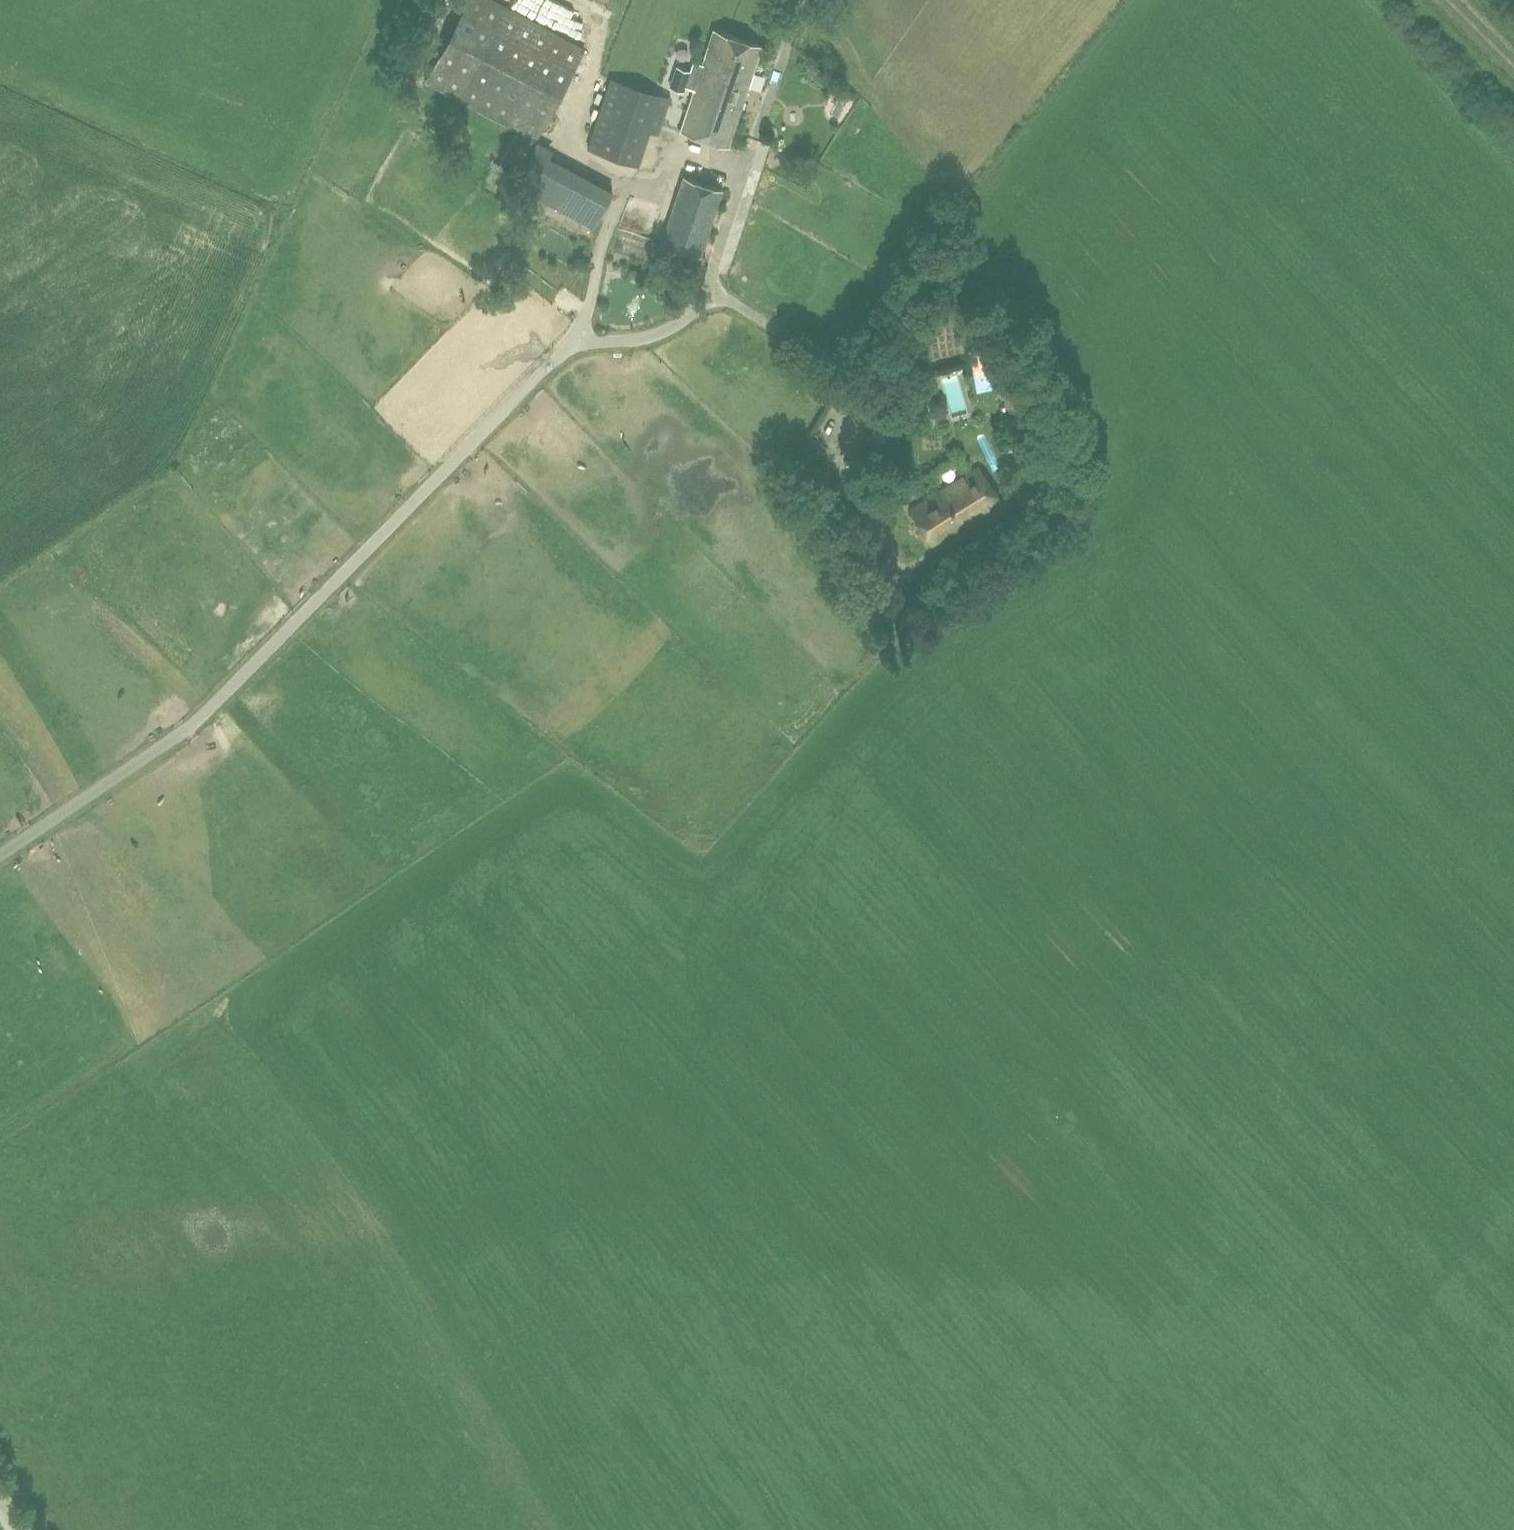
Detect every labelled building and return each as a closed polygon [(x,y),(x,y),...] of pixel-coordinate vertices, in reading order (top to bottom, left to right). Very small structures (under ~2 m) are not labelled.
[(612,191),(550,157),(554,150),(535,140),(584,49),(494,0),(469,0),(425,81),(469,105),(451,139),(518,176),(514,184),(593,227),(612,191)] [(576,24),(593,29),(598,10),(581,5),(576,24)] [(695,61),(692,71),(677,66),(671,88),(685,92),(689,81),(696,83),(680,131),(729,147),(762,45),(714,29),(702,64),(695,61)] [(667,97),(610,78),(587,147),(626,160),(637,126),(656,132),(667,97)] [(701,256),(723,189),(684,176),(662,243),(701,256)] [(625,219),(650,230),(660,207),(635,196),(625,219)] [(959,408),(974,404),(964,367),(949,370),(959,408)] [(978,467),(910,510),(931,545),(1001,501),(978,467)]
